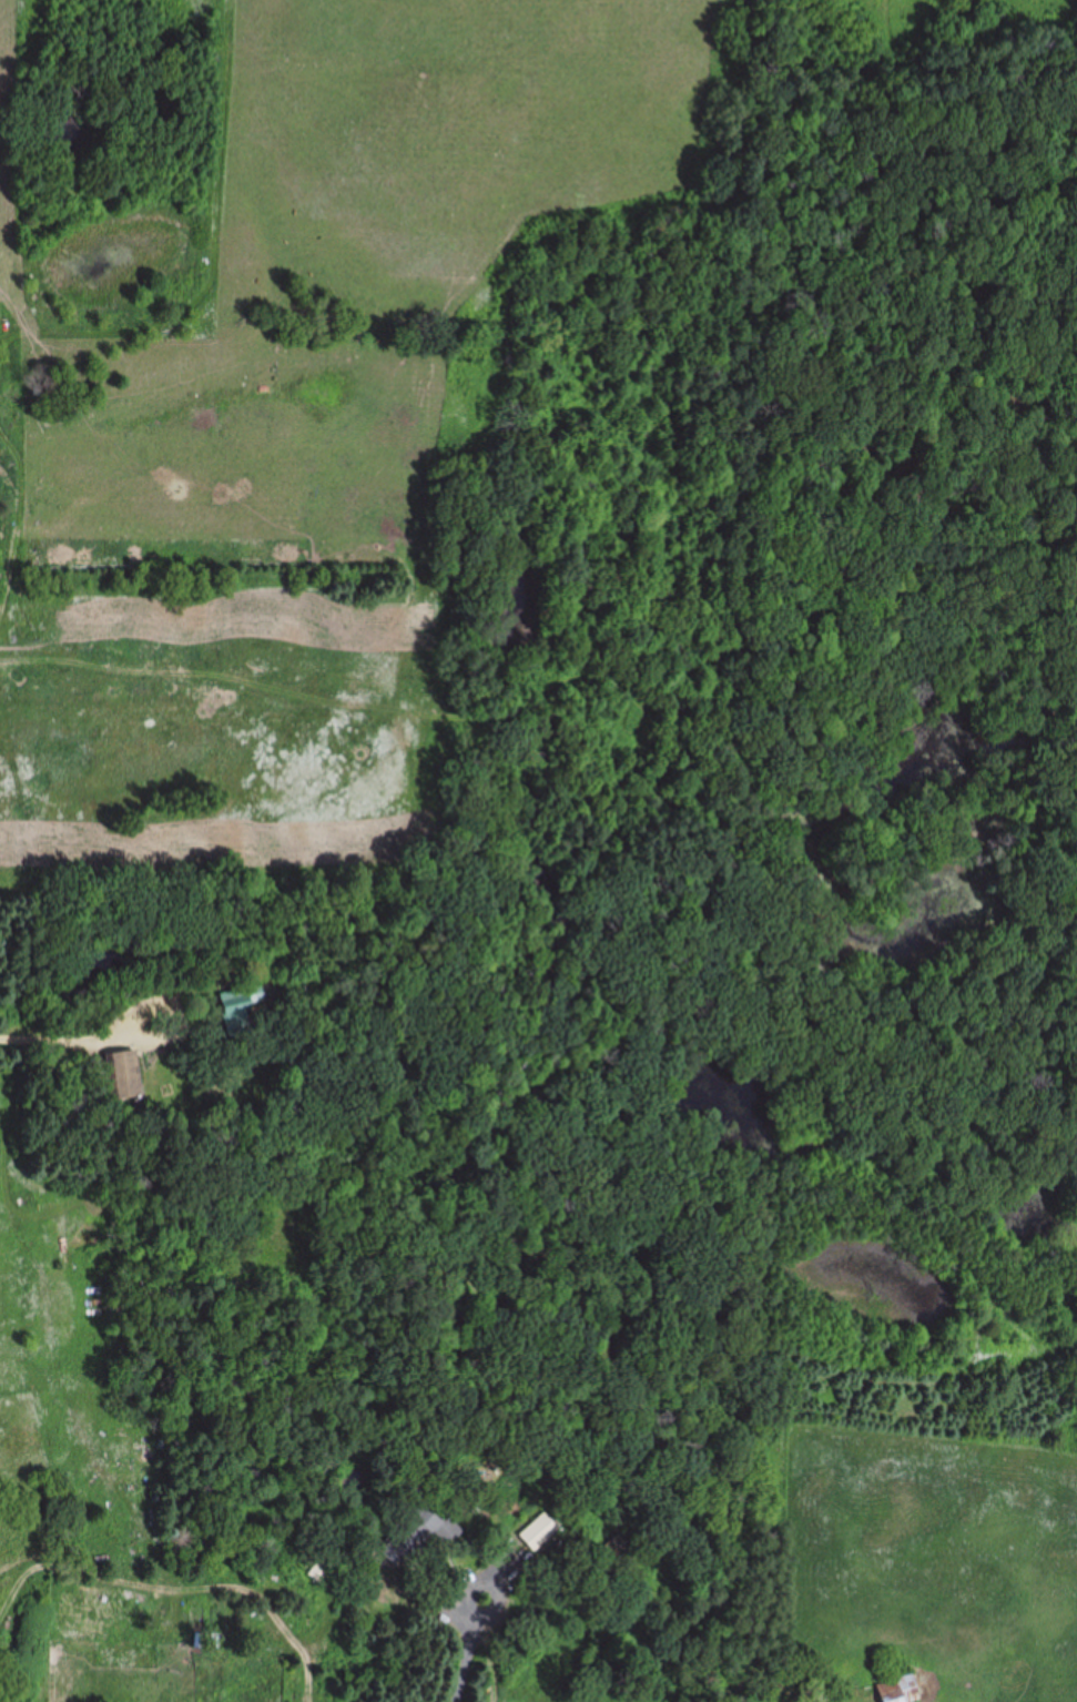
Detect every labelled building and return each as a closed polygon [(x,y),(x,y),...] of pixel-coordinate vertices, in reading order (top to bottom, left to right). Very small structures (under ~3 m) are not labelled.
[(216,994),(223,1038),(244,1035),(239,1008),(261,1004),(258,987),(216,994)] [(133,1051),(102,1055),(108,1102),(139,1098),(133,1051)] [(428,1535),(446,1550),(461,1532),(444,1517),(438,1524),(416,1507),(376,1556),(398,1573),(428,1535)] [(555,1530),(539,1514),(514,1538),(530,1555),(555,1530)] [(321,1585),(328,1566),(315,1561),(308,1580),(321,1585)] [(223,1650),(223,1634),(194,1634),(194,1650),(223,1650)] [(912,1676),(873,1686),(878,1701),(919,1701),(912,1676)]
